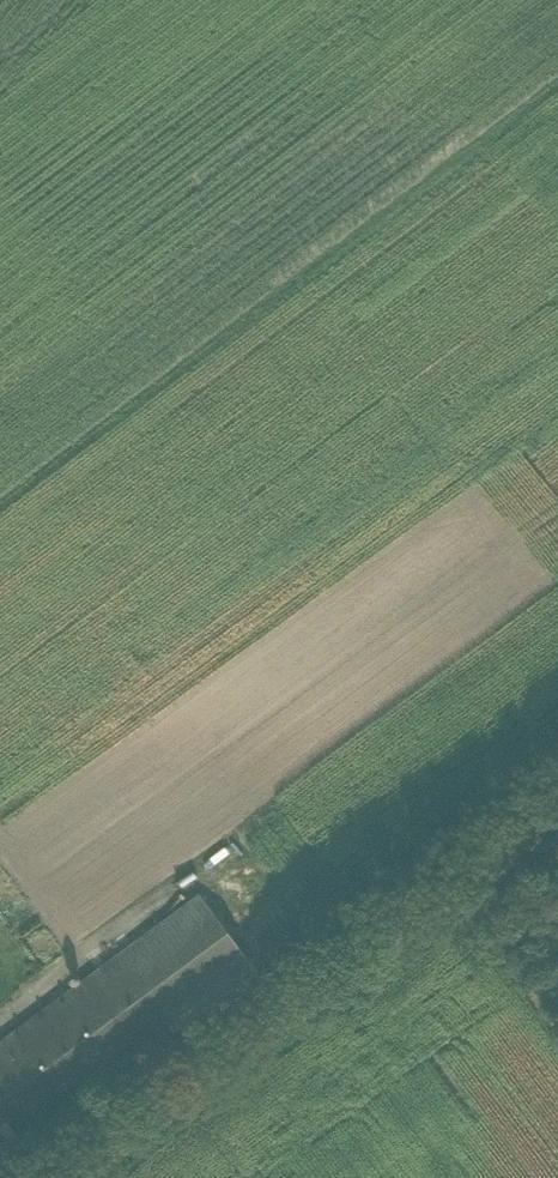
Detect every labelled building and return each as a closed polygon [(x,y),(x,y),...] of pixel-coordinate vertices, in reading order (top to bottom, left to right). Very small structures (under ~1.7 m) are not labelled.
[(38,1133),(256,973),(199,895),(0,1042),(0,1082),(38,1133)]
